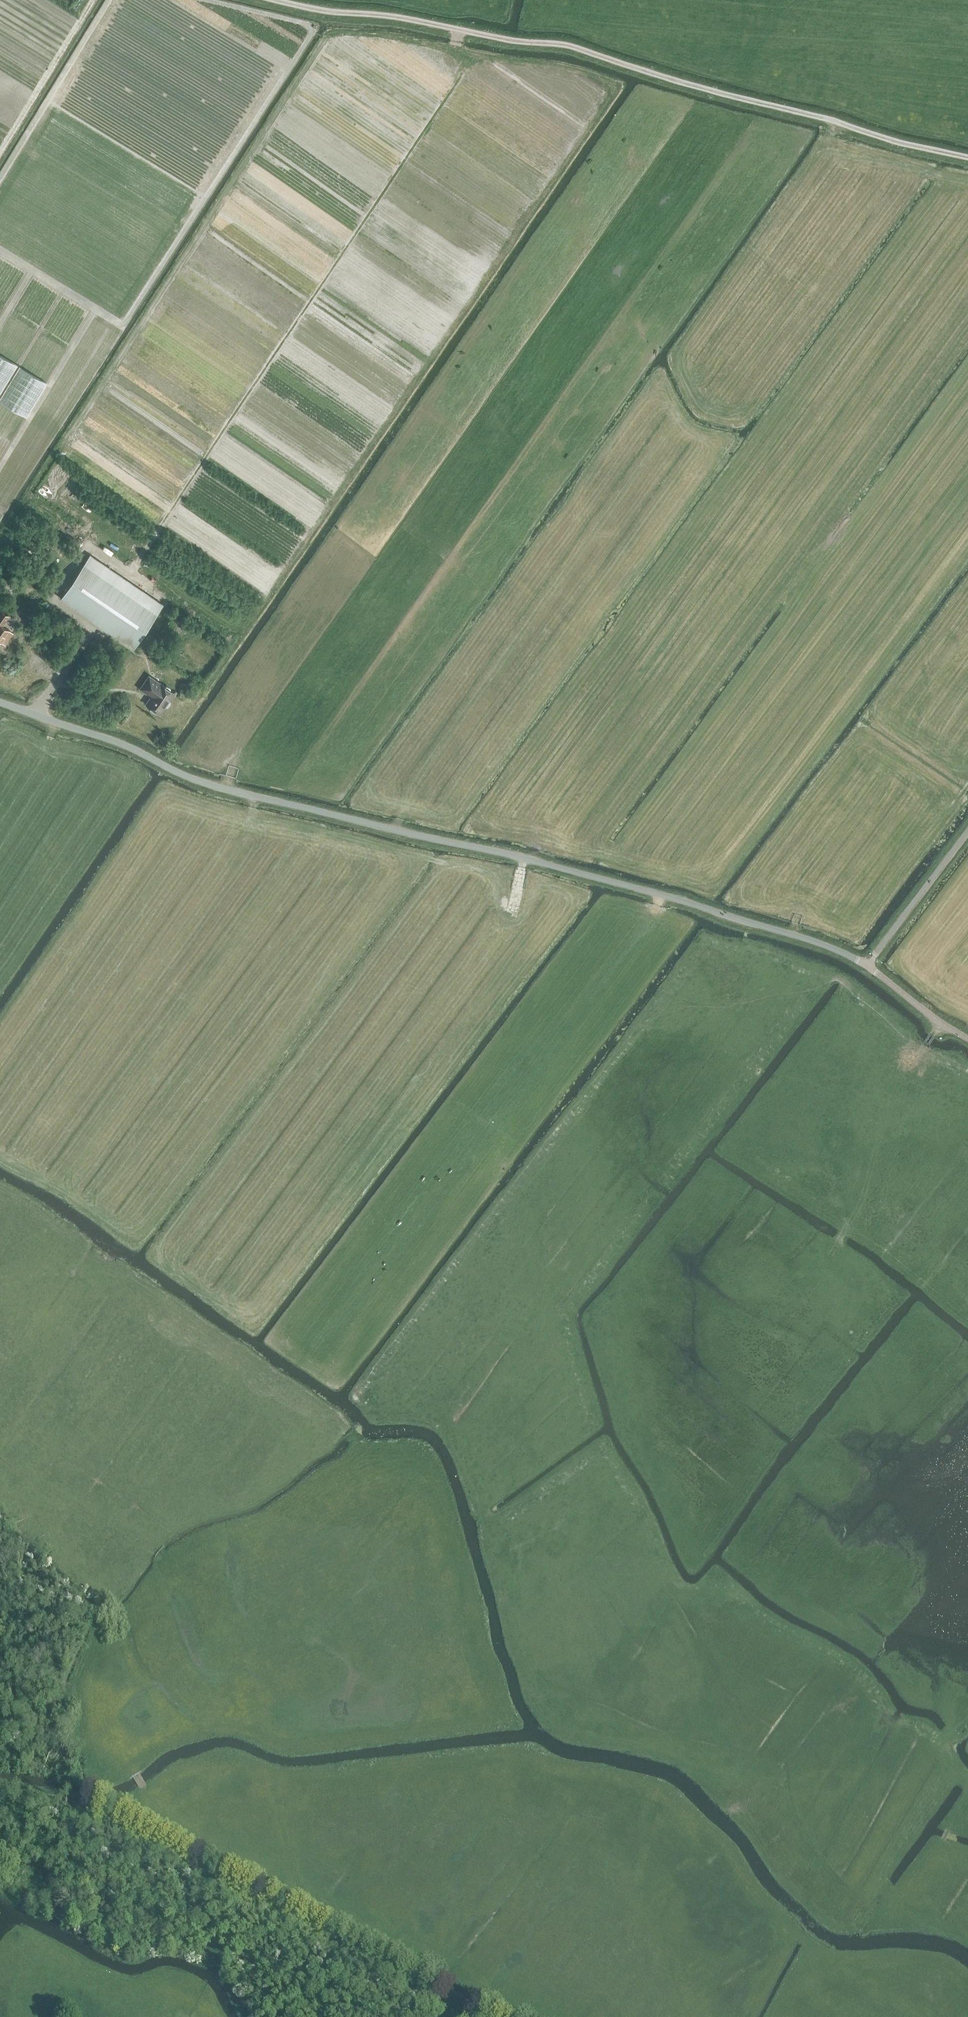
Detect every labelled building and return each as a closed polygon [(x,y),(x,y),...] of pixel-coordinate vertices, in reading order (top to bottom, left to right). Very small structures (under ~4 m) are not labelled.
[(96,622),(126,579),(89,554),(60,597),(96,622)] [(133,647),(162,604),(126,579),(96,622),(133,647)] [(0,609),(0,642),(0,641),(5,644),(13,632),(2,625),(9,615),(0,609)] [(166,697),(171,690),(160,682),(159,684),(155,680),(149,675),(140,688),(148,694),(149,693),(151,695),(145,703),(160,713),(165,706),(167,706),(168,705),(169,703),(170,701),(169,699),(166,697)] [(518,891),(515,903),(521,904),(524,892),(518,891)]
